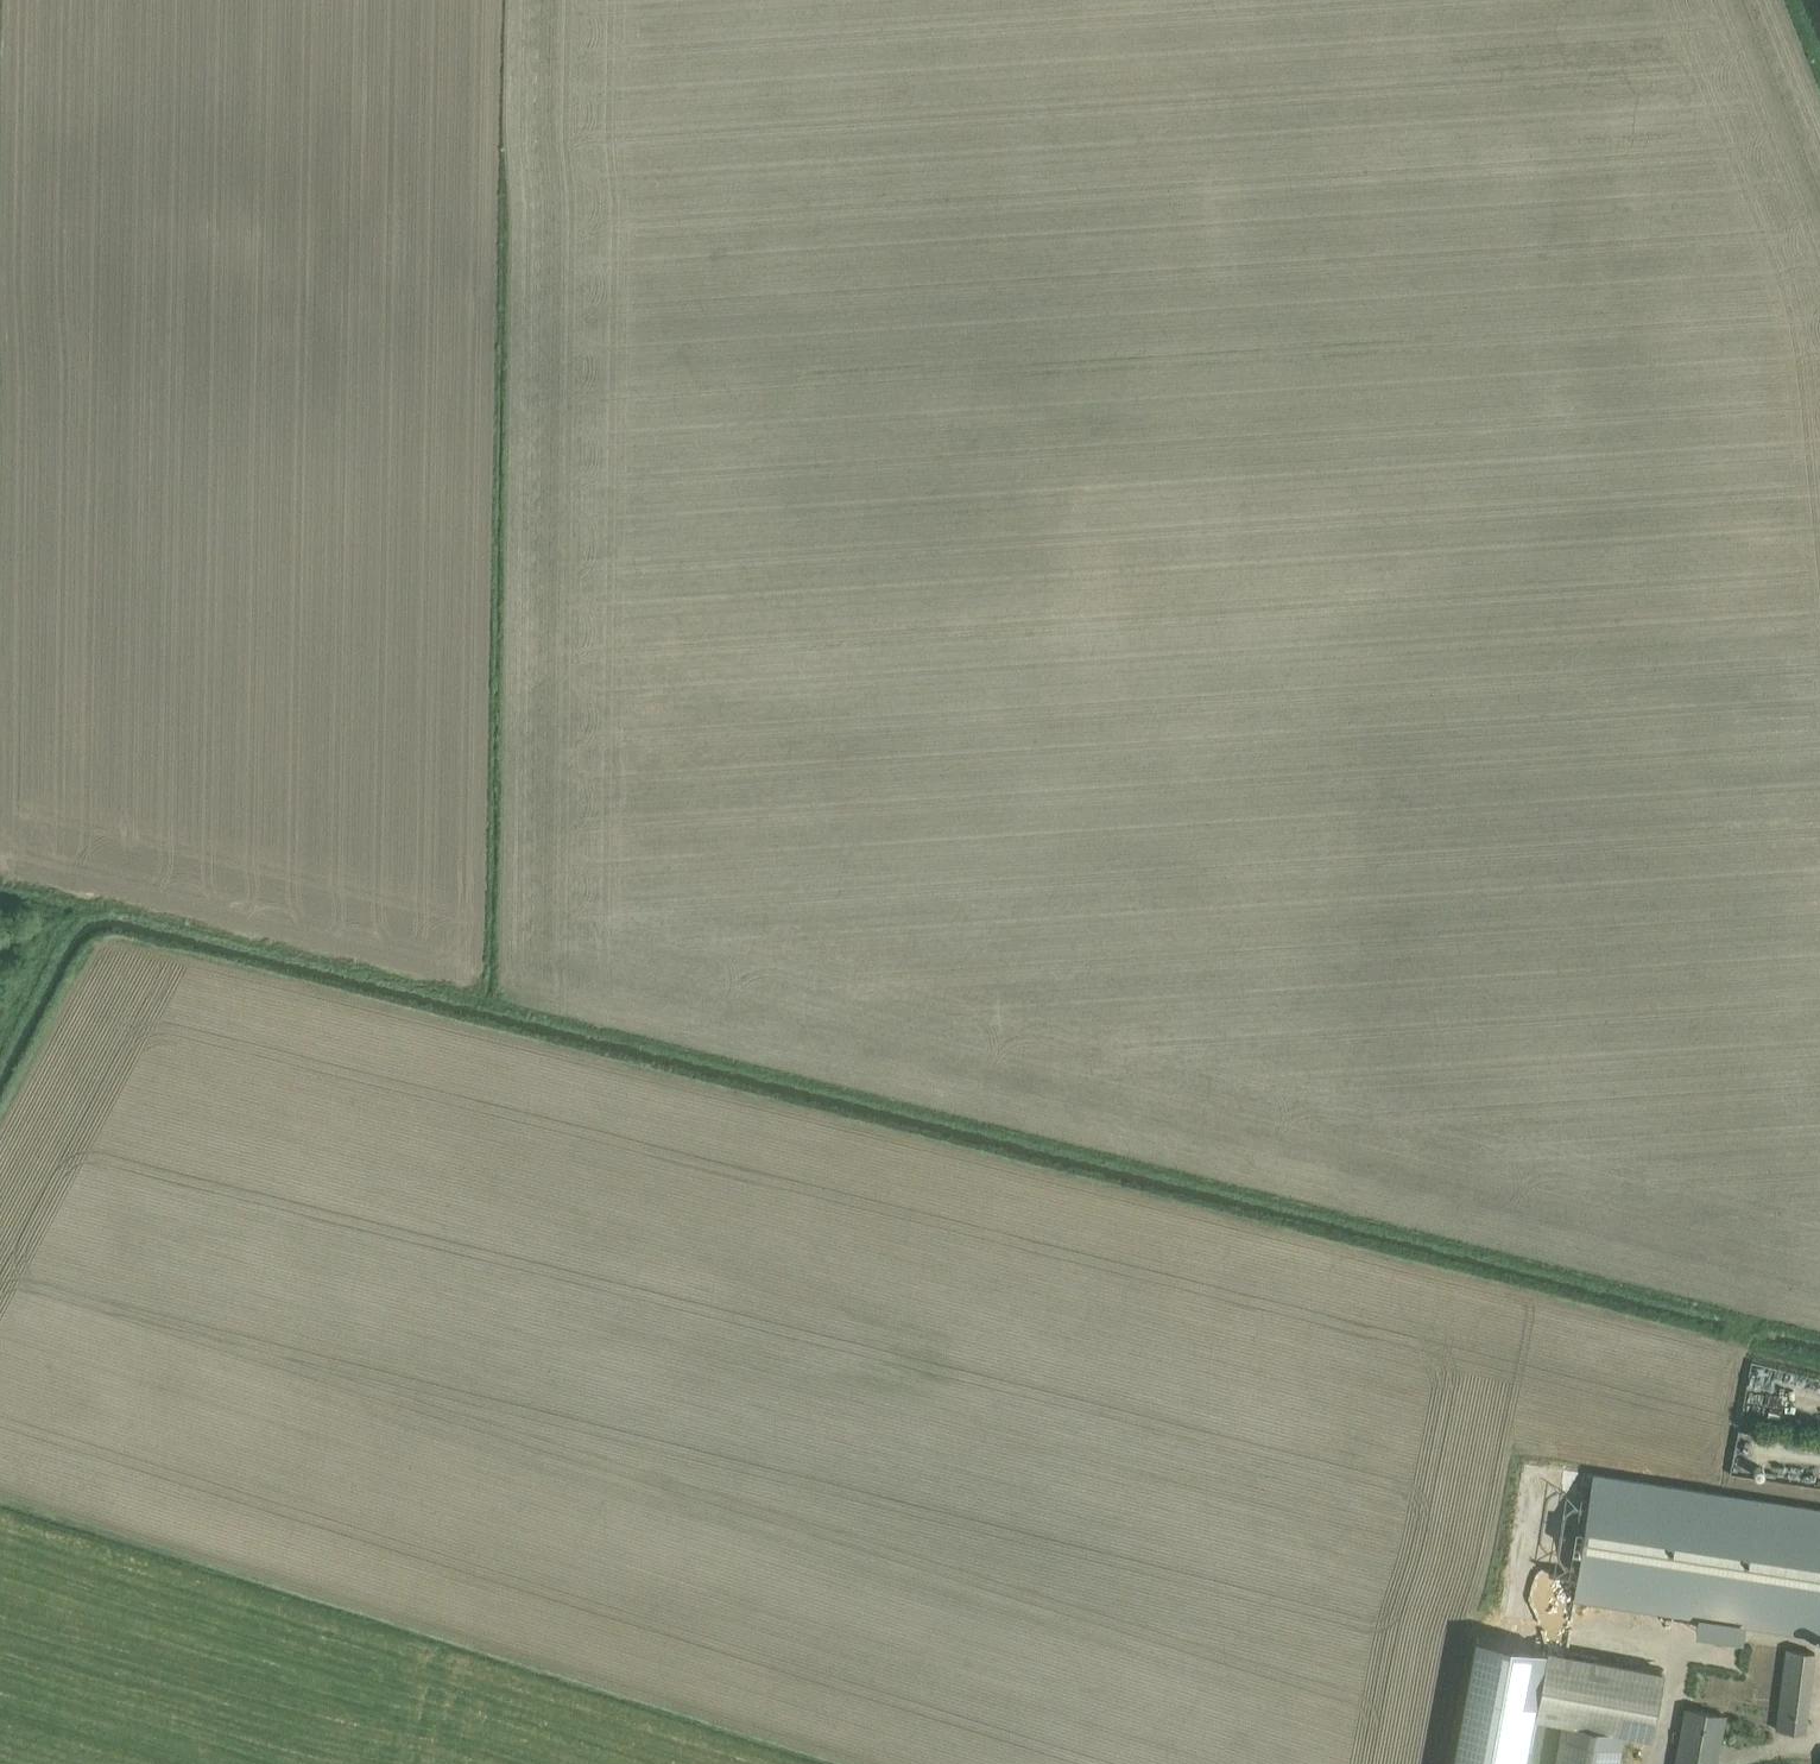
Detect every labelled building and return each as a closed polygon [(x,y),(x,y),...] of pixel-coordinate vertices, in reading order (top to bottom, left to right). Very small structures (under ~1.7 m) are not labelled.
[(1574,1598),(1819,1636),(1819,1509),(1592,1474),(1574,1598)] [(1532,1716),(1545,1649),(1476,1637),(1453,1763),(1524,1763),(1532,1716)] [(1804,1731),(1816,1650),(1786,1645),(1773,1726),(1804,1731)] [(1553,1763),(1619,1763),(1625,1733),(1652,1738),(1664,1671),(1545,1649),(1532,1716),(1561,1721),(1553,1763)] [(1726,1715),(1684,1707),(1673,1763),(1717,1763),(1726,1715)]
